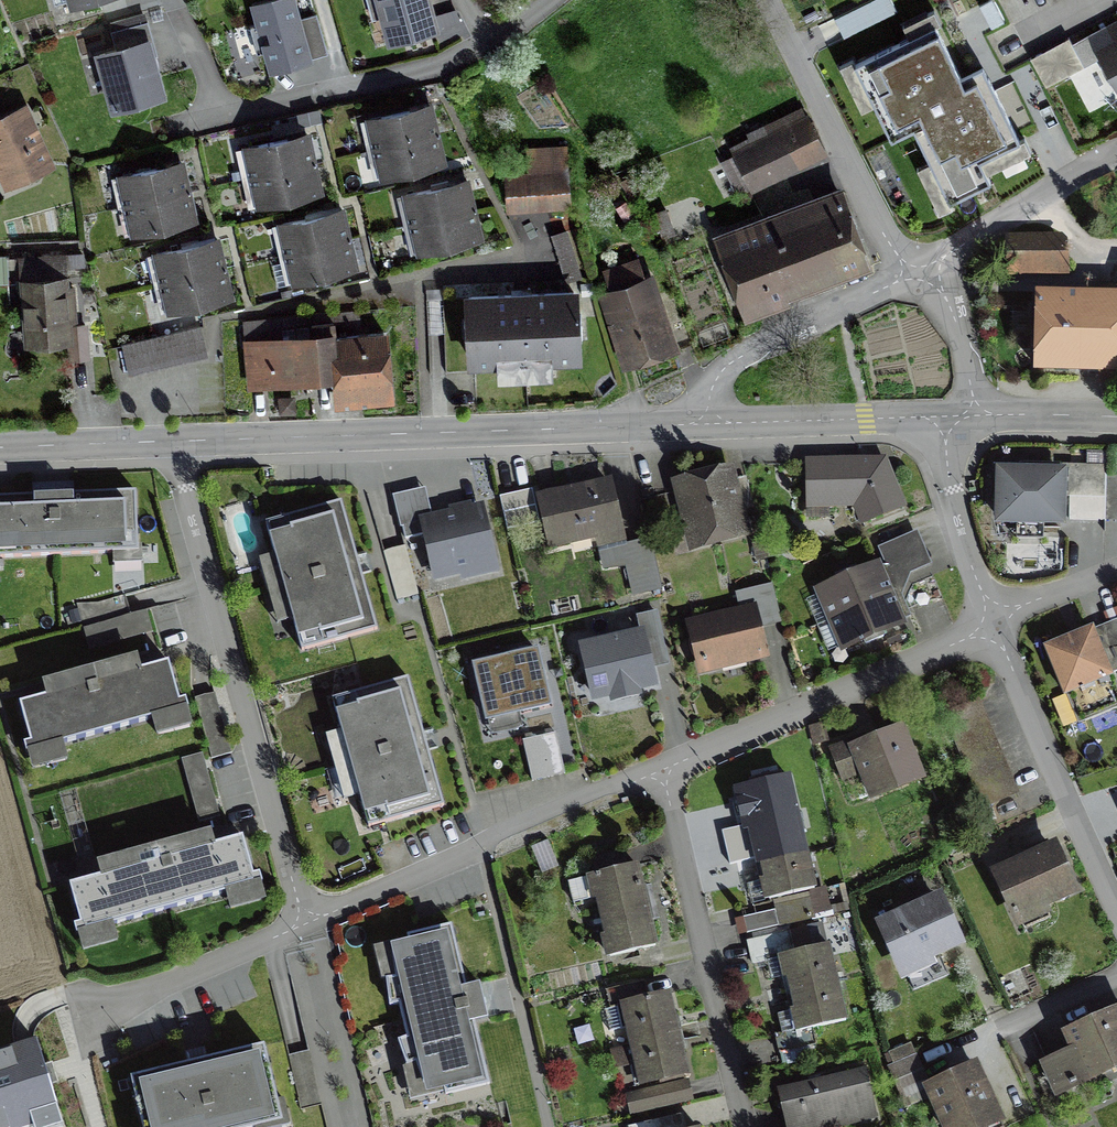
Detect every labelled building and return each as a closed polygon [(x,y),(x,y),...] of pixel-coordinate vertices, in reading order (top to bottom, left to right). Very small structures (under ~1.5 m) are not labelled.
[(250,3),(267,67),(306,57),(291,0),(262,0),(250,3)] [(437,0),(371,0),(383,50),(446,35),(437,0)] [(835,58),(915,210),(1032,149),(953,0),(946,0),(835,58)] [(1098,46),(1116,82),(1116,35),(1098,46)] [(158,41),(95,56),(111,123),(174,108),(158,41)] [(362,120),(369,149),(442,132),(435,104),(362,120)] [(33,112),(0,127),(0,190),(4,197),(60,172),(33,112)] [(835,157),(816,119),(734,158),(753,196),(835,157)] [(449,162),(442,132),(369,149),(376,179),(449,162)] [(238,150),(244,178),(317,161),(310,133),(238,150)] [(324,191),(317,161),(244,178),(251,208),(324,191)] [(114,178),(121,206),(188,191),(182,163),(114,178)] [(574,217),(571,173),(509,177),(511,220),(574,217)] [(399,196),(406,225),(478,208),(471,178),(399,196)] [(195,221),(188,191),(121,206),(128,237),(195,221)] [(845,200),(735,247),(767,305),(871,250),(845,200)] [(274,225),(281,254),(353,237),(347,208),(274,225)] [(485,237),(478,208),(406,225),(413,254),(485,237)] [(581,273),(569,236),(540,245),(551,282),(581,273)] [(152,253),(159,282),(225,266),(218,237),(152,253)] [(360,266),(353,237),(281,254),(288,283),(360,266)] [(1059,241),(1012,242),(1012,270),(1060,269),(1059,241)] [(65,255),(21,259),(28,345),(69,342),(70,360),(88,359),(85,324),(70,325),(65,255)] [(231,295),(225,266),(159,282),(165,311),(231,295)] [(679,356),(647,270),(601,288),(633,373),(679,356)] [(587,294),(476,297),(477,375),(589,372),(587,294)] [(1038,294),(1036,363),(1116,365),(1116,296),(1038,294)] [(205,332),(120,350),(127,381),(212,363),(205,332)] [(324,333),(241,339),(245,394),(328,388),(324,333)] [(402,334),(339,338),(344,411),(406,407),(402,334)] [(896,467),(811,465),(809,516),(858,516),(868,534),(916,518),(896,467)] [(1099,470),(996,469),(996,518),(1060,518),(1060,493),(1099,494),(1099,477),(1099,470)] [(731,472),(688,482),(703,547),(745,537),(731,472)] [(1099,477),(1099,494),(1099,517),(1116,516),(1116,477),(1099,477)] [(608,579),(634,576),(660,570),(653,546),(630,552),(615,491),(542,509),(554,556),(599,545),(608,579)] [(0,500),(0,563),(146,559),(145,496),(0,500)] [(348,504),(271,526),(308,657),(385,635),(348,504)] [(492,562),(480,509),(403,527),(405,538),(427,533),(437,575),(492,562)] [(914,533),(880,547),(886,562),(920,548),(914,533)] [(774,538),(763,541),(766,557),(778,555),(774,538)] [(920,548),(886,562),(893,577),(926,563),(920,548)] [(830,618),(886,594),(875,567),(819,591),(830,618)] [(667,599),(660,570),(634,576),(642,605),(667,599)] [(886,594),(830,618),(842,648),(899,625),(886,594)] [(766,613),(692,631),(704,679),(777,662),(766,613)] [(140,614),(86,628),(91,647),(145,633),(140,614)] [(1050,648),(1080,719),(1116,704),(1116,689),(1110,672),(1116,670),(1116,620),(1050,648)] [(666,696),(650,635),(586,651),(601,712),(666,696)] [(536,649),(476,662),(487,715),(547,702),(536,649)] [(181,662),(29,701),(43,757),(196,717),(181,662)] [(417,684),(340,706),(377,837),(454,815),(417,684)] [(898,725),(833,750),(842,772),(860,765),(871,792),(917,774),(898,725)] [(557,734),(523,739),(529,777),(563,771),(557,734)] [(204,754),(182,760),(198,820),(220,814),(204,754)] [(788,793),(713,811),(718,832),(752,824),(761,862),(803,851),(788,793)] [(252,839),(77,886),(92,940),(266,893),(252,839)] [(1053,848),(998,873),(1019,920),(1043,909),(1040,901),(1070,887),(1053,848)] [(596,874),(576,879),(581,901),(601,897),(604,914),(644,905),(631,851),(592,860),(596,874)] [(803,851),(761,862),(770,897),(812,886),(803,851)] [(937,895),(879,920),(903,975),(932,962),(929,954),(957,942),(937,895)] [(814,898),(743,914),(747,930),(818,914),(814,898)] [(644,905),(604,914),(613,951),(652,942),(644,905)] [(407,935),(411,951),(392,954),(395,977),(386,978),(389,1005),(399,1004),(407,1037),(398,1040),(407,1065),(416,1062),(423,1084),(441,1078),(445,1094),(489,1084),(474,1022),(488,1019),(479,983),(466,986),(451,924),(407,935)] [(790,931),(751,940),(756,961),(785,955),(793,992),(836,982),(828,943),(795,950),(790,931)] [(836,982),(793,992),(801,1028),(778,1034),(782,1052),(816,1045),(812,1026),(845,1019),(836,982)] [(641,983),(606,990),(615,1029),(629,1026),(633,1043),(676,1033),(667,992),(644,997),(641,983)] [(1044,1062),(1054,1088),(1116,1062),(1116,1009),(1070,1028),(1078,1048),(1044,1062)] [(676,1033),(633,1043),(641,1081),(685,1072),(676,1033)] [(36,1041),(0,1052),(0,1126),(30,1126),(33,1126),(29,1115),(56,1106),(36,1041)] [(890,1066),(907,1106),(933,1096),(946,1126),(1001,1126),(974,1065),(926,1085),(908,1043),(884,1053),(890,1066)] [(264,1045),(131,1077),(143,1126),(254,1126),(252,1117),(279,1110),(264,1045)] [(782,1089),(791,1126),(816,1126),(874,1113),(864,1070),(782,1089)] [(687,1082),(626,1095),(630,1112),(690,1098),(687,1082)] [(630,1126),(681,1126),(678,1115),(630,1126)]
